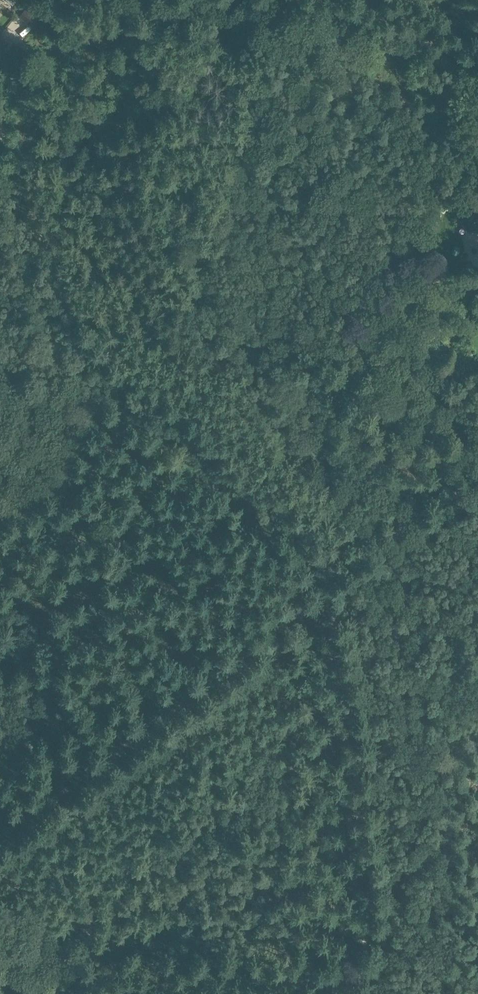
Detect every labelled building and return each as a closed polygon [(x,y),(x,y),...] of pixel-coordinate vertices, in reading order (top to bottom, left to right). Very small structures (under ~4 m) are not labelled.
[(37,15),(36,14),(27,6),(19,16),(30,24),(37,15)] [(37,15),(31,22),(37,27),(46,16),(41,12),(40,11),(37,15)] [(467,231),(471,229),(472,230),(477,227),(477,213),(476,210),(475,210),(473,207),(462,213),(464,216),(463,216),(464,217),(460,219),(467,231)] [(420,271),(417,296),(430,298),(432,283),(431,283),(430,283),(432,272),(420,271)]
